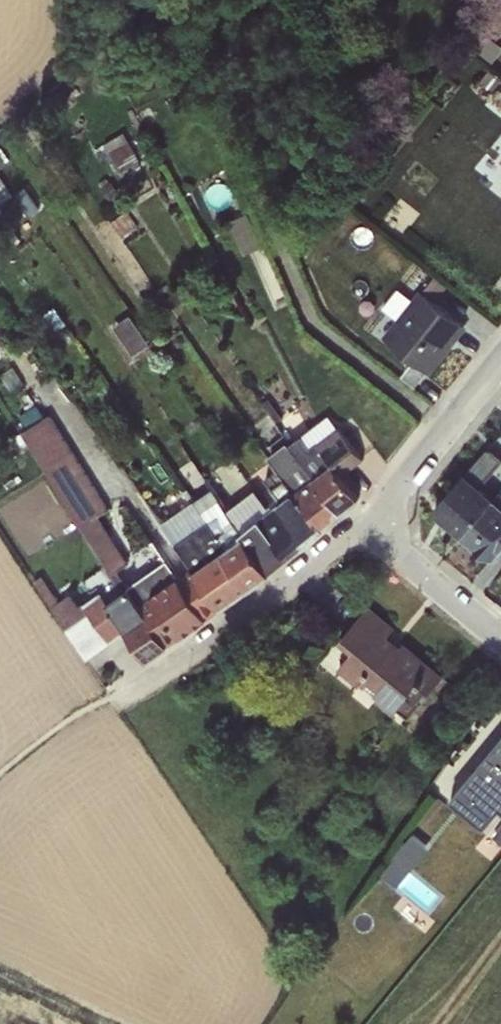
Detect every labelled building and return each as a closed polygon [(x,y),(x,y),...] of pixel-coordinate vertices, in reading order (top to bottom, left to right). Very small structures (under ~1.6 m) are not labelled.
[(476,50),(492,63),(500,52),(500,46),(488,36),(476,50)] [(478,83),(491,93),(500,80),(500,78),(489,69),(478,83)] [(123,132),(104,144),(124,177),(141,167),(123,132)] [(0,204),(14,195),(0,176),(0,204)] [(111,182),(101,188),(117,210),(134,199),(127,188),(119,193),(111,182)] [(26,187),(15,194),(31,216),(41,209),(26,187)] [(126,211),(111,222),(121,237),(136,226),(126,211)] [(246,213),(229,221),(244,254),(262,246),(246,213)] [(396,318),(382,337),(426,372),(464,325),(435,302),(447,287),(434,277),(422,292),(419,289),(412,299),(396,318)] [(381,306),(396,318),(412,299),(397,287),(381,306)] [(181,288),(165,299),(172,308),(187,298),(181,288)] [(54,306),(43,314),(56,331),(66,323),(54,306)] [(129,314),(112,326),(133,356),(150,344),(129,314)] [(81,526),(99,516),(109,510),(49,414),(44,417),(35,403),(19,417),(26,429),(22,432),(81,526)] [(328,415),(308,431),(317,443),(338,427),(328,415)] [(338,427),(317,443),(341,475),(363,459),(338,427)] [(308,431),(301,435),(310,449),(317,443),(308,431)] [(301,435),(289,444),(340,514),(359,499),(341,475),(317,443),(310,449),(301,435)] [(340,514),(289,444),(288,442),(268,457),(277,469),(322,530),(340,514)] [(494,499),(481,487),(500,464),(500,458),(489,447),(434,509),(463,534),(494,499)] [(322,530),(277,469),(264,479),(277,496),(271,501),(274,506),(302,546),(322,530)] [(211,489),(194,501),(201,512),(218,499),(211,489)] [(254,489),(227,511),(270,574),(302,546),(274,506),(269,510),(254,489)] [(463,534),(491,559),(500,548),(500,493),(500,492),(494,499),(463,534)] [(218,499),(201,512),(208,522),(226,548),(221,551),(247,589),(270,574),(227,511),(218,499)] [(201,512),(194,501),(161,523),(175,544),(208,522),(201,512)] [(99,516),(81,526),(112,575),(128,565),(99,516)] [(208,522),(175,544),(219,609),(247,589),(221,551),(226,548),(208,522)] [(167,559),(130,587),(168,644),(207,618),(167,559)] [(168,644),(130,587),(107,602),(101,591),(78,607),(70,594),(58,602),(41,576),(33,581),(65,629),(89,613),(110,642),(126,631),(146,659),(168,644)] [(377,696),(374,699),(393,714),(398,710),(408,718),(442,677),(402,644),(399,647),(387,637),(393,629),(367,607),(342,638),(354,648),(339,667),(360,685),(361,683),(377,696)] [(89,613),(65,629),(86,661),(111,644),(110,642),(89,613)] [(450,799),(485,828),(500,808),(500,737),(450,799)] [(394,858),(381,874),(397,886),(429,847),(411,833),(392,856),(394,858)] [(428,904),(439,894),(419,871),(408,881),(428,904)]
